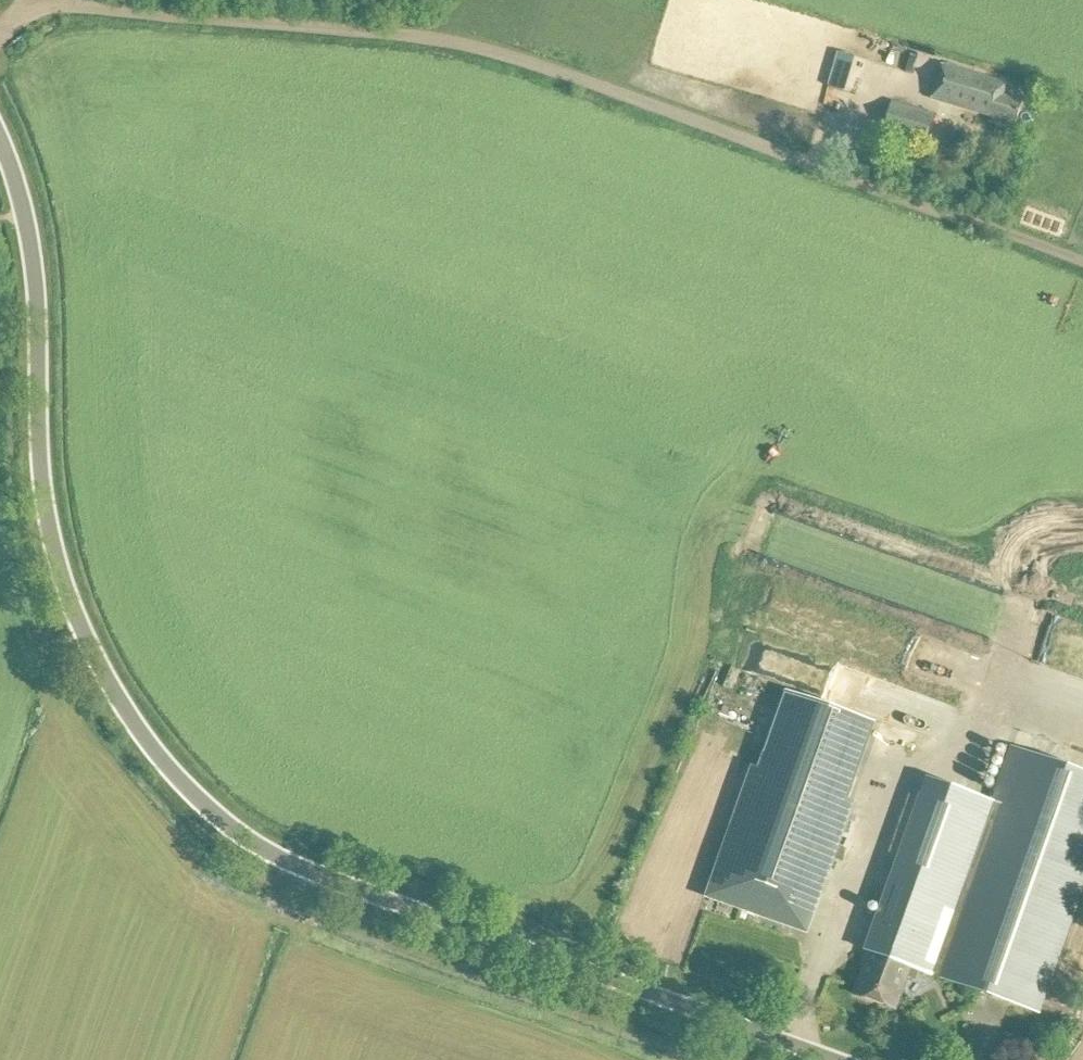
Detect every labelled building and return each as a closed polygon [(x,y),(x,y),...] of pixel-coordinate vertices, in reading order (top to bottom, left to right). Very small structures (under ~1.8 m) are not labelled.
[(829,89),(845,94),(852,69),(836,64),(829,89)] [(1006,84),(943,65),(932,100),(980,115),(977,122),(1012,133),(1022,103),(1002,97),(1006,84)] [(908,108),(892,103),(883,133),(925,146),(931,129),(934,116),(926,114),(924,113),(908,108)] [(807,933),(850,809),(847,808),(876,726),(789,695),(760,777),(756,776),(712,900),(807,933)] [(932,977),(1041,1016),(1082,896),(1082,774),(1015,751),(997,804),(983,799),(978,816),(922,796),(894,870),(864,952),(867,953),(851,997),(895,1012),(908,978),(915,981),(918,972),(932,977)]
